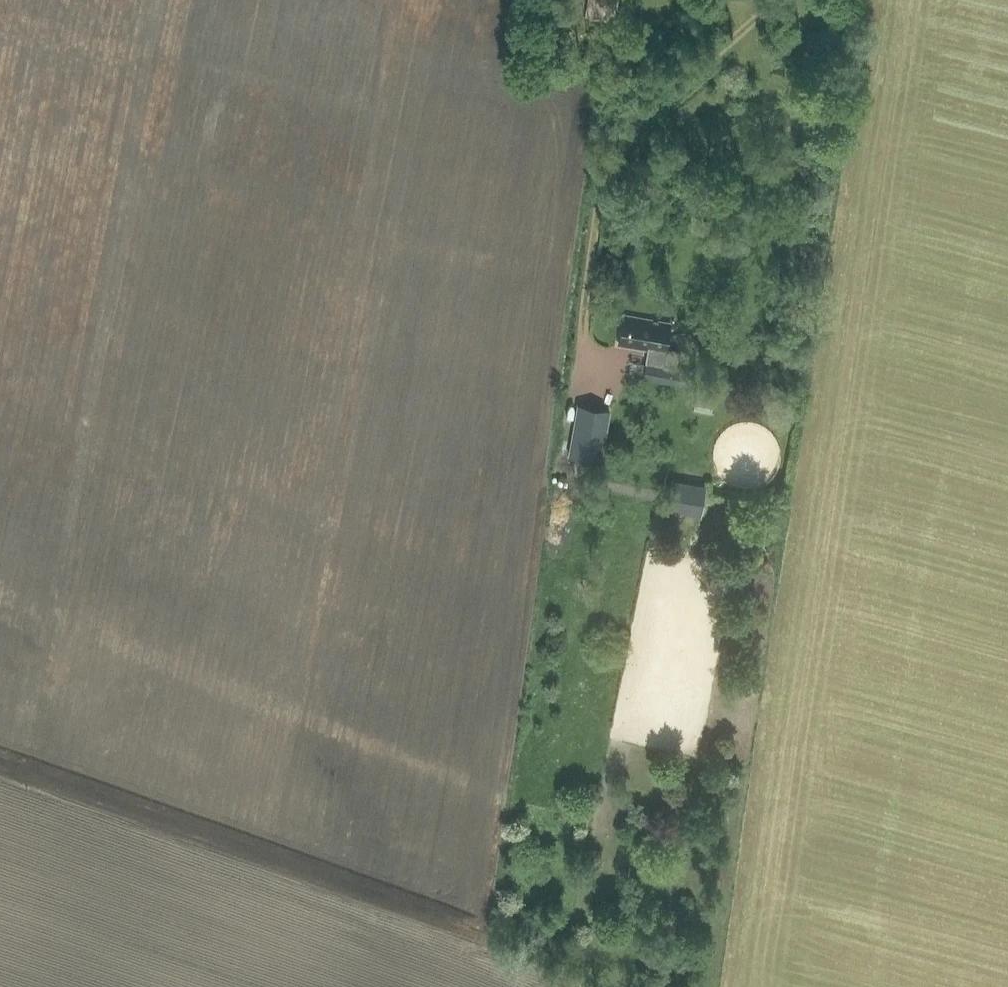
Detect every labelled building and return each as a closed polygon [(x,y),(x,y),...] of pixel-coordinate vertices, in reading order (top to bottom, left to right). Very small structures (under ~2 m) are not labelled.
[(613,20),(616,0),(589,0),(587,16),(613,20)] [(649,349),(646,365),(643,378),(692,388),(695,371),(662,365),(670,325),(625,316),(620,344),(649,349)] [(569,456),(602,462),(611,410),(577,404),(569,456)] [(673,480),(668,511),(697,516),(700,501),(687,498),(689,483),(673,480)]
